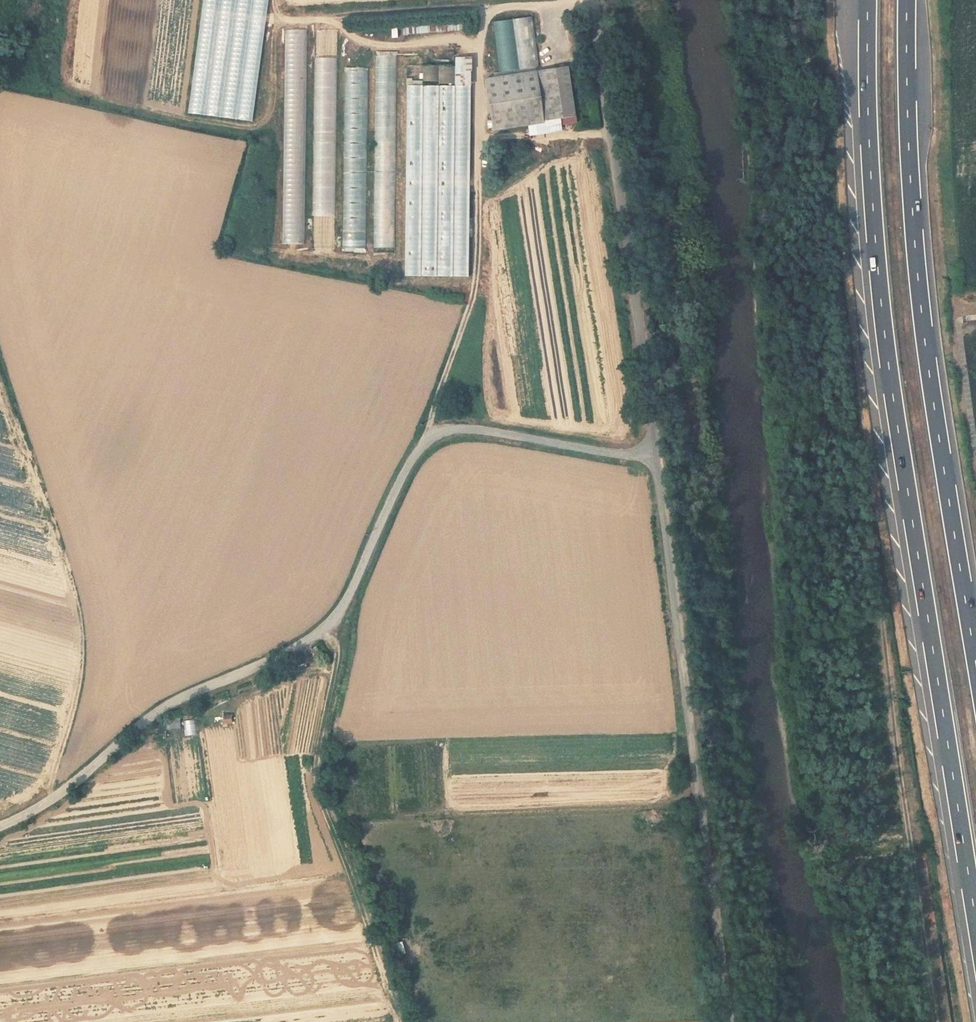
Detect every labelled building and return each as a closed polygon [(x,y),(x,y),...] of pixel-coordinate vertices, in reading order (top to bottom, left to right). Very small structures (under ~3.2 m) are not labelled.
[(269,0),(203,0),(189,114),(255,122),(269,0)] [(749,11),(741,12),(743,20),(747,19),(746,17),(750,16),(749,11)] [(759,14),(752,15),(753,20),(754,28),(761,27),(759,14)] [(532,17),(493,23),(500,74),(539,68),(532,17)] [(306,244),(306,30),(282,30),(283,244),(306,244)] [(336,234),(337,31),(315,31),(314,234),(336,234)] [(374,250),(396,250),(396,54),(374,54),(374,250)] [(456,70),(455,89),(470,89),(470,60),(456,60),(456,70)] [(347,67),(345,248),(366,248),(368,67),(347,67)] [(422,69),(422,89),(455,89),(456,70),(422,69)] [(566,69),(558,70),(486,79),(492,131),(542,125),(542,122),(558,120),(566,120),(575,118),(569,69),(566,69)] [(676,382),(669,383),(670,393),(677,392),(676,382)] [(223,714),(222,724),(232,724),(232,714),(223,714)] [(195,719),(185,720),(186,736),(196,735),(195,719)]
